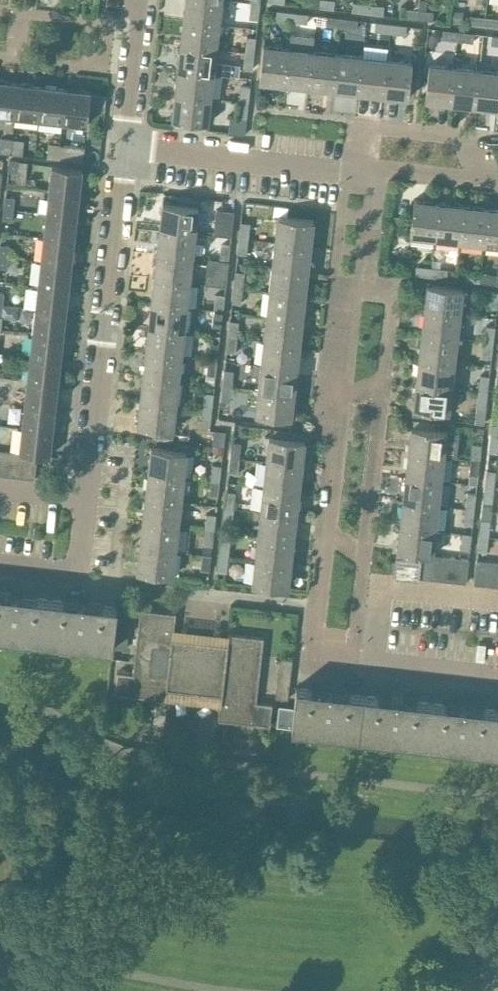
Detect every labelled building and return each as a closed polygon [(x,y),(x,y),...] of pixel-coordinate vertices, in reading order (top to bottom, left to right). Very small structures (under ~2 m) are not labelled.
[(183,19),(220,23),(223,0),(186,0),(183,19)] [(319,6),(334,8),(335,0),(319,0),(319,6)] [(368,12),(369,3),(353,1),(352,10),(368,12)] [(250,18),(259,19),(260,3),(251,2),(250,18)] [(369,3),(368,12),(384,14),(385,5),(369,3)] [(417,18),(418,9),(403,7),(402,16),(417,18)] [(418,9),(417,18),(433,19),(434,10),(418,9)] [(292,21),(293,12),(277,10),(276,19),(292,21)] [(293,12),(292,21),(308,22),(309,13),(293,12)] [(485,25),(486,16),(470,14),(469,24),(485,25)] [(341,26),(342,17),(327,15),(326,24),(341,26)] [(485,25),(497,27),(497,18),(486,16),(485,25)] [(342,17),(341,26),(357,28),(358,19),(342,17)] [(183,19),(181,44),(217,48),(220,23),(183,19)] [(391,32),(392,23),(376,21),(375,30),(391,32)] [(392,23),(391,32),(406,34),(407,25),(392,23)] [(458,40),(459,30),(443,29),(442,38),(458,40)] [(459,30),(458,40),(457,48),(465,49),(466,41),(474,41),(475,32),(459,30)] [(257,37),(247,36),(246,51),(255,52),(257,37)] [(181,44),(178,68),(214,72),(217,48),(181,44)] [(285,83),(289,47),(264,44),(260,80),(285,83)] [(314,50),(289,47),(285,83),(310,86),(314,50)] [(338,53),(314,50),(310,86),(334,89),(338,53)] [(244,67),(253,68),(255,52),(246,51),(244,67)] [(363,55),(338,53),(334,89),(359,92),(363,55)] [(359,92),(383,94),(387,58),(363,55),(359,92)] [(387,58),(383,94),(409,97),(413,61),(387,58)] [(451,102),(455,66),(430,63),(426,99),(451,102)] [(479,69),(455,66),(451,102),(475,105),(479,69)] [(212,98),(214,72),(178,68),(175,93),(212,98)] [(497,108),(497,71),(479,69),(475,105),(497,108)] [(16,115),(20,82),(0,80),(0,114),(16,115)] [(16,115),(39,118),(43,85),(20,82),(16,115)] [(39,118),(62,121),(66,88),(43,85),(39,118)] [(251,86),(242,85),(240,100),(249,101),(251,86)] [(66,88),(62,121),(88,124),(92,91),(66,88)] [(212,98),(175,93),(172,119),(209,123),(212,98)] [(247,117),(249,103),(249,101),(240,100),(238,116),(247,117)] [(0,148),(0,152),(11,153),(13,138),(1,137),(0,148)] [(23,154),(25,140),(13,138),(11,153),(23,154)] [(47,157),(58,158),(60,144),(49,143),(47,157)] [(58,158),(84,161),(85,147),(60,144),(58,158)] [(18,172),(19,161),(9,160),(8,171),(18,172)] [(50,188),(80,192),(83,167),(53,164),(50,188)] [(50,188),(47,212),(77,216),(80,192),(50,188)] [(15,197),(5,196),(4,207),(14,208),(15,197)] [(436,238),(440,202),(415,199),(411,235),(436,238)] [(163,202),(160,228),(196,232),(199,207),(163,202)] [(465,205),(440,202),(436,238),(461,241),(465,205)] [(461,241),(485,244),(489,208),(465,205),(461,241)] [(3,219),(12,220),(14,208),(4,207),(3,219)] [(497,245),(497,209),(489,208),(485,244),(497,245)] [(233,227),(234,211),(225,210),(223,226),(233,227)] [(47,212),(44,236),(75,239),(77,216),(47,212)] [(314,221),(287,217),(278,216),(275,241),(312,245),(314,221)] [(251,222),(242,221),(240,237),(249,238),(251,222)] [(193,257),(196,232),(160,228),(157,252),(193,257)] [(44,236),(42,259),(72,263),(75,239),(44,236)] [(247,254),(249,238),(240,237),(238,253),(247,254)] [(275,241),(273,266),(309,270),(312,245),(275,241)] [(0,244),(0,254),(8,255),(9,245),(0,244)] [(231,245),(221,244),(220,260),(229,261),(231,245)] [(191,281),(193,257),(157,252),(155,277),(191,281)] [(7,268),(8,255),(0,254),(0,267),(7,268)] [(42,259),(39,283),(69,286),(72,263),(42,259)] [(211,284),(226,286),(229,261),(220,260),(214,259),(211,284)] [(273,266),(270,291),(306,295),(309,270),(273,266)] [(432,276),(433,267),(417,266),(416,275),(432,276)] [(433,267),(432,276),(447,278),(448,269),(433,267)] [(245,272),(236,271),(234,286),(244,287),(245,272)] [(481,282),(482,273),(466,271),(465,280),(481,282)] [(482,273),(481,282),(497,284),(497,275),(482,273)] [(188,306),(191,281),(155,277),(152,301),(188,306)] [(39,283),(36,307),(67,310),(69,286),(39,283)] [(425,309),(461,313),(464,288),(428,284),(425,309)] [(242,303),(244,287),(234,286),(233,302),(242,303)] [(270,291),(267,315),(303,319),(306,295),(270,291)] [(497,306),(497,292),(490,291),(489,307),(497,308),(497,306)] [(225,295),(215,294),(214,309),(224,310),(225,295)] [(185,331),(188,306),(152,301),(149,326),(185,331)] [(36,307),(34,330),(64,334),(67,310),(36,307)] [(212,325),(222,326),(224,310),(214,309),(212,325)] [(425,309),(422,333),(458,338),(461,313),(425,309)] [(267,315),(264,340),(300,344),(303,319),(267,315)] [(240,321),(230,320),(229,335),(238,337),(240,321)] [(485,341),(494,342),(496,326),(487,325),(485,341)] [(182,355),(185,331),(149,326),(146,351),(182,355)] [(34,330),(31,354),(61,357),(64,334),(34,330)] [(422,333),(419,358),(455,362),(458,338),(422,333)] [(236,352),(238,337),(229,335),(227,351),(236,352)] [(264,340),(261,365),(298,369),(300,344),(264,340)] [(494,342),(485,341),(483,357),(492,358),(494,342)] [(219,344),(210,343),(208,358),(218,359),(219,344)] [(179,380),(182,355),(146,351),(143,376),(179,380)] [(31,354),(28,377),(59,381),(61,357),(31,354)] [(207,375),(216,376),(218,359),(208,358),(207,375)] [(453,387),(455,362),(419,358),(417,383),(453,387)] [(261,365),(259,389),(295,393),(298,369),(261,365)] [(234,370),(225,369),(223,385),(232,386),(234,370)] [(479,390),(488,391),(490,376),(481,374),(479,390)] [(177,404),(179,380),(143,376),(140,400),(177,404)] [(28,377),(26,401),(56,404),(59,381),(28,377)] [(453,387),(417,383),(414,408),(450,412),(453,387)] [(231,401),(232,386),(223,385),(221,400),(231,401)] [(259,389),(256,415),(292,419),(295,393),(259,389)] [(488,391),(479,390),(477,406),(486,407),(488,391)] [(214,393),(204,392),(203,407),(212,408),(214,393)] [(177,404),(140,400),(138,426),(156,428),(174,430),(177,404)] [(26,401),(23,426),(53,430),(56,404),(26,401)] [(201,424),(210,425),(212,408),(203,407),(201,424)] [(27,452),(37,453),(50,455),(53,430),(23,426),(20,451),(27,452)] [(460,432),(448,430),(412,426),(409,451),(445,456),(457,457),(460,432)] [(156,428),(154,438),(173,440),(174,430),(156,428)] [(215,430),(213,444),(224,445),(226,432),(215,430)] [(267,460),(303,465),(306,440),(270,435),(267,460)] [(491,436),(489,452),(497,453),(497,437),(491,436)] [(231,457),(240,458),(242,442),(233,441),(231,457)] [(471,459),(480,460),(482,444),(473,443),(471,459)] [(149,473),(185,477),(187,451),(152,447),(149,473)] [(16,451),(6,449),(3,475),(13,476),(16,451)] [(20,451),(16,451),(13,476),(24,477),(27,452),(20,451)] [(442,480),(445,456),(409,451),(406,476),(442,480)] [(35,479),(37,453),(27,452),(24,477),(35,479)] [(240,458),(231,457),(229,472),(238,473),(240,458)] [(479,475),(480,460),(471,459),(469,474),(479,475)] [(300,489),(303,465),(267,460),(264,485),(300,489)] [(211,479),(220,480),(222,464),(213,463),(211,479)] [(486,485),(495,486),(496,471),(487,470),(486,485)] [(182,501),(185,477),(149,473),(146,497),(182,501)] [(439,505),(442,480),(406,476),(403,501),(439,505)] [(220,480),(211,479),(209,495),(218,496),(220,480)] [(297,514),(300,489),(264,485),(261,510),(297,514)] [(495,486),(486,485),(484,501),(493,502),(495,486)] [(225,506),(235,507),(236,491),(227,490),(225,506)] [(466,508),(475,509),(477,493),(467,492),(466,508)] [(179,525),(182,501),(146,497),(143,521),(179,525)] [(436,530),(439,505),(403,501),(400,526),(436,530)] [(235,507),(225,506),(224,522),(233,523),(235,507)] [(475,509),(466,508),(464,523),(473,524),(475,509)] [(294,538),(297,514),(261,510),(259,534),(294,538)] [(206,529),(215,530),(216,514),(207,513),(206,529)] [(480,534),(489,535),(491,520),(482,519),(480,534)] [(176,551),(179,525),(143,521),(140,547),(176,551)] [(400,526),(398,549),(398,551),(422,553),(434,555),(434,549),(436,530),(400,526)] [(215,530),(206,529),(204,544),(213,545),(215,530)] [(472,533),(463,532),(461,548),(470,549),(472,533)] [(291,564),(294,538),(259,534),(256,559),(291,564)] [(489,535),(480,534),(478,550),(487,551),(489,535)] [(220,555),(229,556),(231,541),(222,540),(220,555)] [(140,547),(137,572),(173,576),(176,551),(140,547)] [(212,554),(203,553),(201,569),(210,570),(212,554)] [(422,553),(421,559),(420,577),(431,578),(434,555),(422,553)] [(229,556),(220,555),(218,571),(227,572),(229,556)] [(445,556),(434,555),(431,578),(443,579),(445,556)] [(457,558),(445,556),(443,579),(454,581),(457,558)] [(397,557),(395,576),(419,579),(419,577),(420,577),(421,559),(397,557)] [(454,581),(467,582),(469,559),(457,558),(454,581)] [(288,589),(291,564),(256,559),(253,585),(288,589)] [(475,583),(486,584),(489,561),(477,560),(475,583)] [(492,585),(497,586),(497,584),(497,562),(489,561),(486,584),(492,585)] [(50,598),(0,592),(0,634),(45,639),(50,598)] [(116,605),(50,598),(45,639),(111,647),(116,605)] [(117,671),(115,693),(131,695),(167,699),(168,688),(221,694),(218,719),(254,724),(270,725),(273,703),(257,702),(264,637),(228,633),(227,643),(174,637),(176,612),(140,608),(133,673),(117,671)] [(281,657),(276,697),(288,698),(293,659),(281,657)] [(358,735),(363,693),(297,686),(294,707),(292,727),(358,735)] [(425,742),(430,701),(363,693),(358,735),(425,742)] [(491,750),(496,708),(430,701),(425,742),(491,750)] [(280,705),(278,725),(292,727),(294,707),(280,705)]
